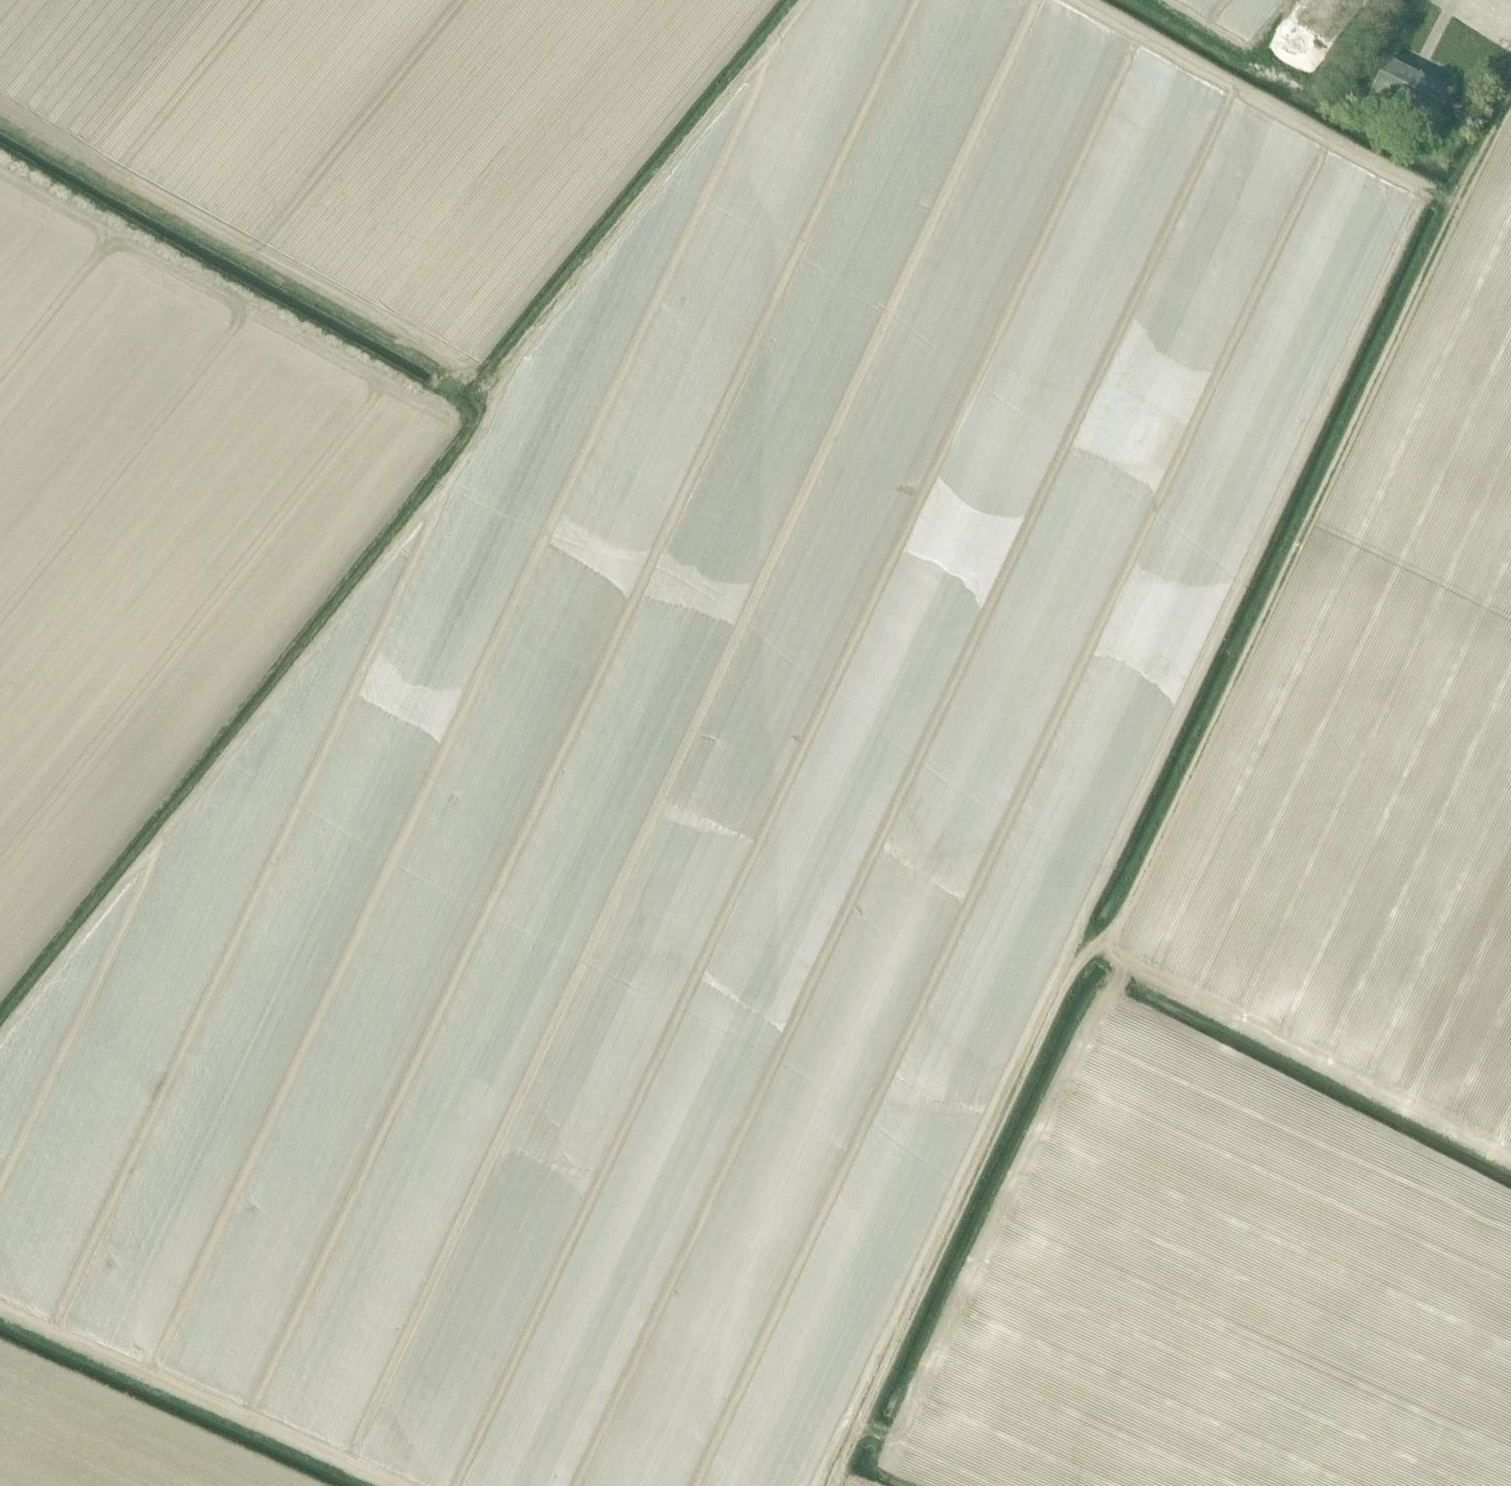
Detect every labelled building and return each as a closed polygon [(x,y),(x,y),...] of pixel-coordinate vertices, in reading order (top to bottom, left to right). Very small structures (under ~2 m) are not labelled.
[(1438,129),(1456,90),(1388,58),(1370,97),(1438,129)]
